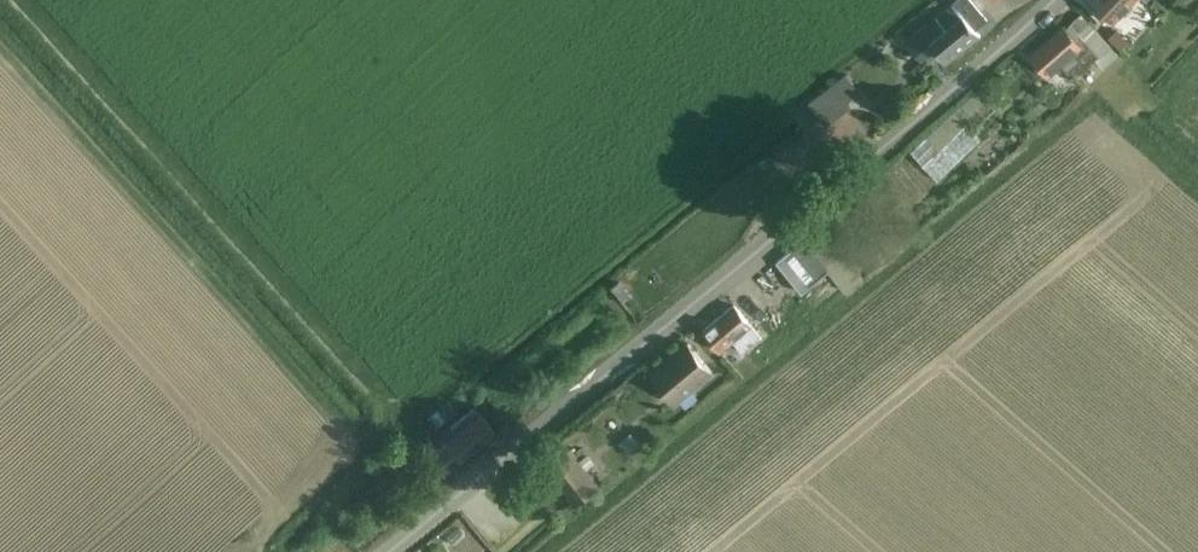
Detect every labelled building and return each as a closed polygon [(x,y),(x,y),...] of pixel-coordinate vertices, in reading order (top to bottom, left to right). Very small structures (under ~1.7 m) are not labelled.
[(971,0),(958,0),(954,3),(955,4),(908,42),(923,61),(938,48),(948,61),(980,36),(974,30),(987,20),(976,6),(971,0)] [(1101,7),(1097,12),(1104,19),(1109,14),(1114,19),(1132,0),(1094,0),(1101,7)] [(1118,54),(1081,14),(1065,29),(1064,28),(1032,56),(1048,74),(1060,64),(1073,79),(1096,59),(1103,67),(1118,54)] [(1117,28),(1108,37),(1120,49),(1129,41),(1117,28)] [(827,125),(851,106),(848,102),(860,92),(845,74),(809,103),(827,125)] [(913,151),(938,179),(979,140),(971,131),(997,106),(981,88),(913,151)] [(863,278),(820,228),(804,241),(779,262),(803,290),(827,270),(845,292),(863,278)] [(742,353),(760,339),(734,307),(703,331),(718,351),(731,340),(742,353)] [(673,402),(710,372),(687,344),(650,374),(673,402)] [(448,400),(439,408),(448,419),(457,410),(448,400)] [(447,471),(494,432),(473,406),(449,426),(454,431),(430,451),(447,471)] [(630,433),(618,443),(628,454),(640,444),(630,433)] [(576,504),(598,485),(569,449),(546,467),(576,504)] [(588,453),(579,460),(586,469),(595,462),(588,453)]
